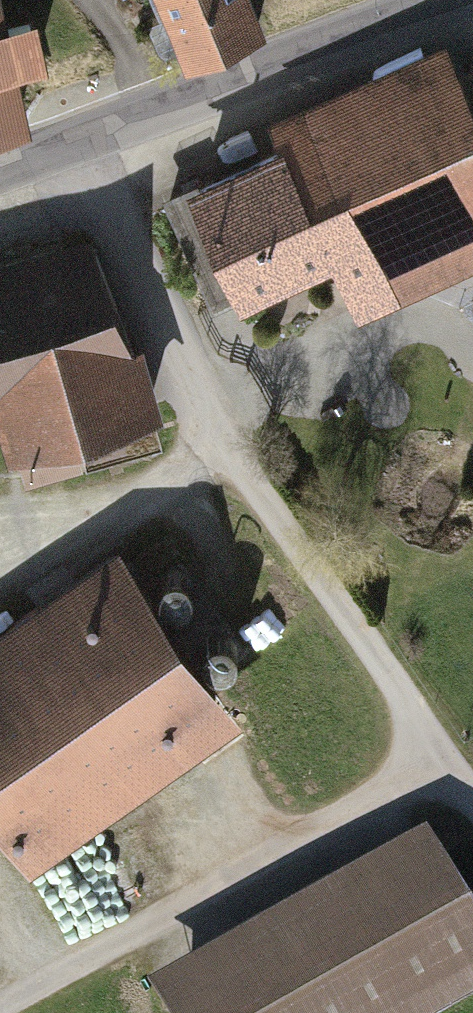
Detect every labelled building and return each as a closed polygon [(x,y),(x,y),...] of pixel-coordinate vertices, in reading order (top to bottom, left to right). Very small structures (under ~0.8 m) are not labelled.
[(195,58),(260,29),(248,0),(169,0),(195,58)] [(0,32),(0,126),(22,120),(0,32)] [(442,40),(270,115),(284,147),(193,186),(240,292),(332,252),(356,308),(472,257),(472,57),(453,65),(442,40)] [(90,234),(0,259),(0,401),(12,442),(140,406),(90,234)] [(113,546),(0,627),(0,834),(25,869),(237,719),(113,546)] [(419,851),(161,998),(169,1012),(430,1012),(472,989),(472,945),(419,851)]
